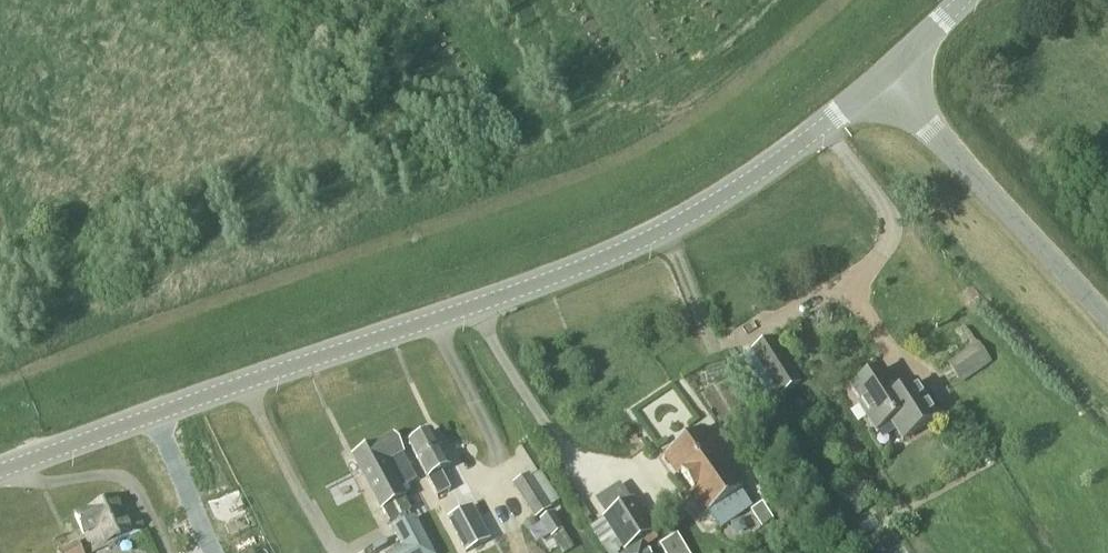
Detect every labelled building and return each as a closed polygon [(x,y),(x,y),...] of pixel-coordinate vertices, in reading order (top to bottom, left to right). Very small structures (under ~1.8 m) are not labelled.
[(781,395),(799,384),(771,340),(752,351),(781,395)] [(946,366),(961,386),(992,364),(978,344),(946,366)] [(891,423),(903,441),(939,418),(916,384),(898,395),(881,371),(852,390),(861,405),(859,406),(876,433),(891,423)] [(700,498),(694,502),(685,508),(706,538),(751,506),(740,491),(742,490),(714,450),(717,448),(703,429),(664,456),(678,476),(681,474),(693,492),(694,491),(700,498)] [(443,472),(450,468),(431,433),(409,446),(427,481),(429,480),(437,496),(449,490),(443,472)] [(399,489),(415,480),(391,436),(353,458),(383,511),(384,511),(389,521),(410,510),(399,489)] [(536,518),(549,510),(551,508),(529,475),(514,485),(536,518)] [(142,532),(126,496),(74,518),(83,538),(86,537),(88,543),(80,547),(78,543),(58,552),(83,552),(82,551),(90,547),(93,552),(95,552),(142,532)] [(591,527),(607,552),(646,552),(644,550),(658,541),(632,501),(591,527)] [(472,507),(447,520),(465,552),(468,552),(491,541),(472,507)] [(564,531),(552,513),(540,521),(552,539),(562,532),(564,531)] [(415,520),(393,532),(403,550),(399,552),(432,552),(415,520)] [(563,532),(562,532),(552,539),(561,552),(568,552),(574,549),(563,532)] [(659,549),(661,552),(686,552),(677,538),(659,549)]
